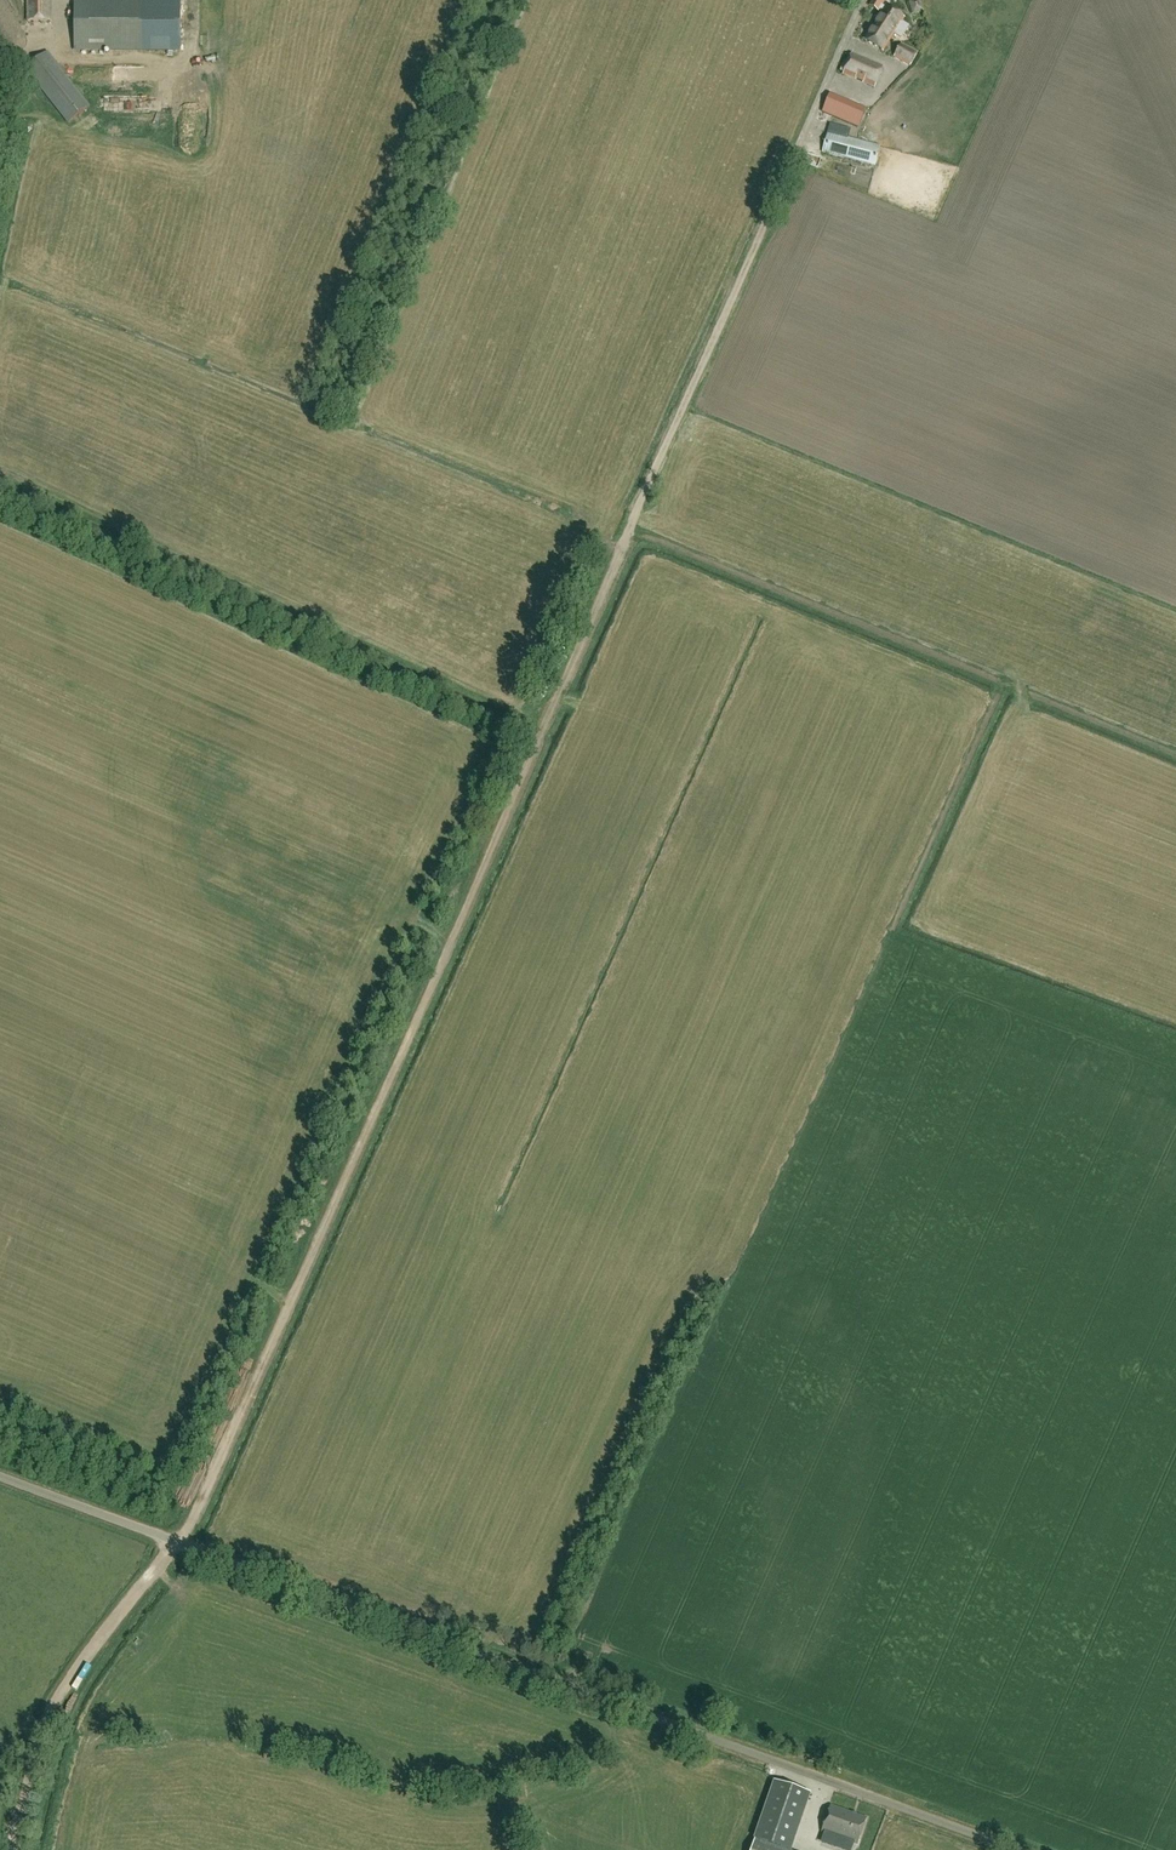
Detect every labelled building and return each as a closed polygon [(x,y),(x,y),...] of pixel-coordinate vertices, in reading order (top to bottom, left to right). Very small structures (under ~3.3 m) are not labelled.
[(51,22),(51,0),(28,0),(28,22),(51,22)] [(142,50),(181,51),(181,0),(176,0),(75,0),(75,50),(142,50)] [(886,9),(881,6),(885,0),(876,0),(872,7),(878,11),(878,10),(884,13),(866,40),(882,51),(894,32),(901,37),(908,27),(900,23),(903,19),(887,8),(886,9)] [(6,26),(12,23),(8,14),(2,17),(6,26)] [(910,66),(919,52),(902,42),(894,56),(910,66)] [(47,53),(26,69),(44,93),(62,115),(69,124),(90,107),(83,99),(47,53)] [(875,87),(884,66),(854,53),(844,75),(875,87)] [(857,118),(862,103),(834,94),(829,108),(857,118)] [(827,132),(822,153),(876,166),(876,167),(881,146),(848,138),(850,129),(830,124),(827,132)] [(810,1794),(775,1782),(751,1849),(790,1849),(810,1794)] [(857,1844),(866,1818),(831,1805),(822,1832),(857,1844)]
